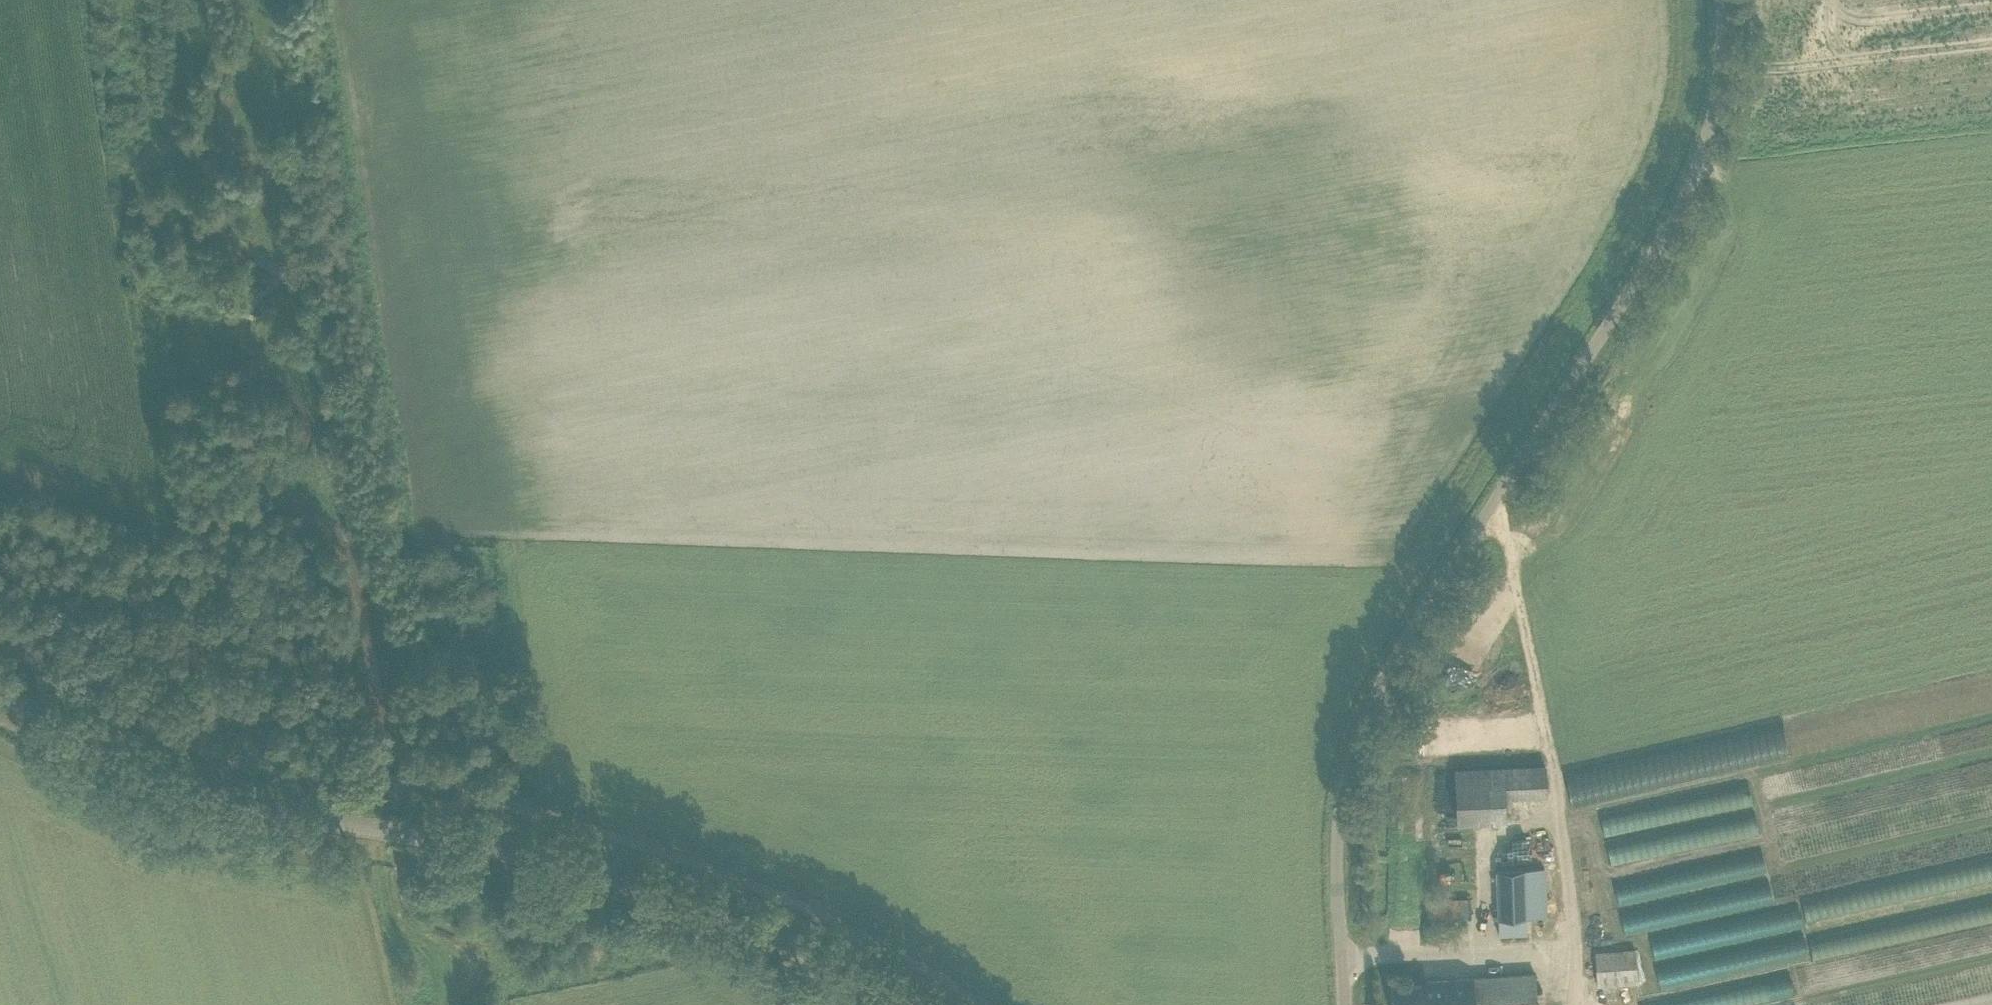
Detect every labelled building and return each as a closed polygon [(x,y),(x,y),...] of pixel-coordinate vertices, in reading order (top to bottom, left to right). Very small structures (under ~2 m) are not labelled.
[(1541,763),(1448,766),(1449,822),(1499,820),(1498,796),(1542,795),(1541,763)] [(1608,860),(1756,839),(1752,809),(1750,810),(1747,787),(1691,795),(1693,811),(1672,814),(1675,832),(1605,842),(1608,860)] [(1548,917),(1546,869),(1496,870),(1498,915),(1493,915),(1493,919),(1525,918),(1548,917)] [(1426,901),(1427,919),(1469,916),(1469,899),(1426,901)] [(1740,971),(1806,959),(1801,932),(1796,907),(1703,924),(1707,950),(1735,945),(1740,971)] [(1594,952),(1597,986),(1637,982),(1634,949),(1594,952)] [(1394,1004),(1536,1004),(1534,973),(1424,981),(1425,985),(1393,987),(1394,1004)]
